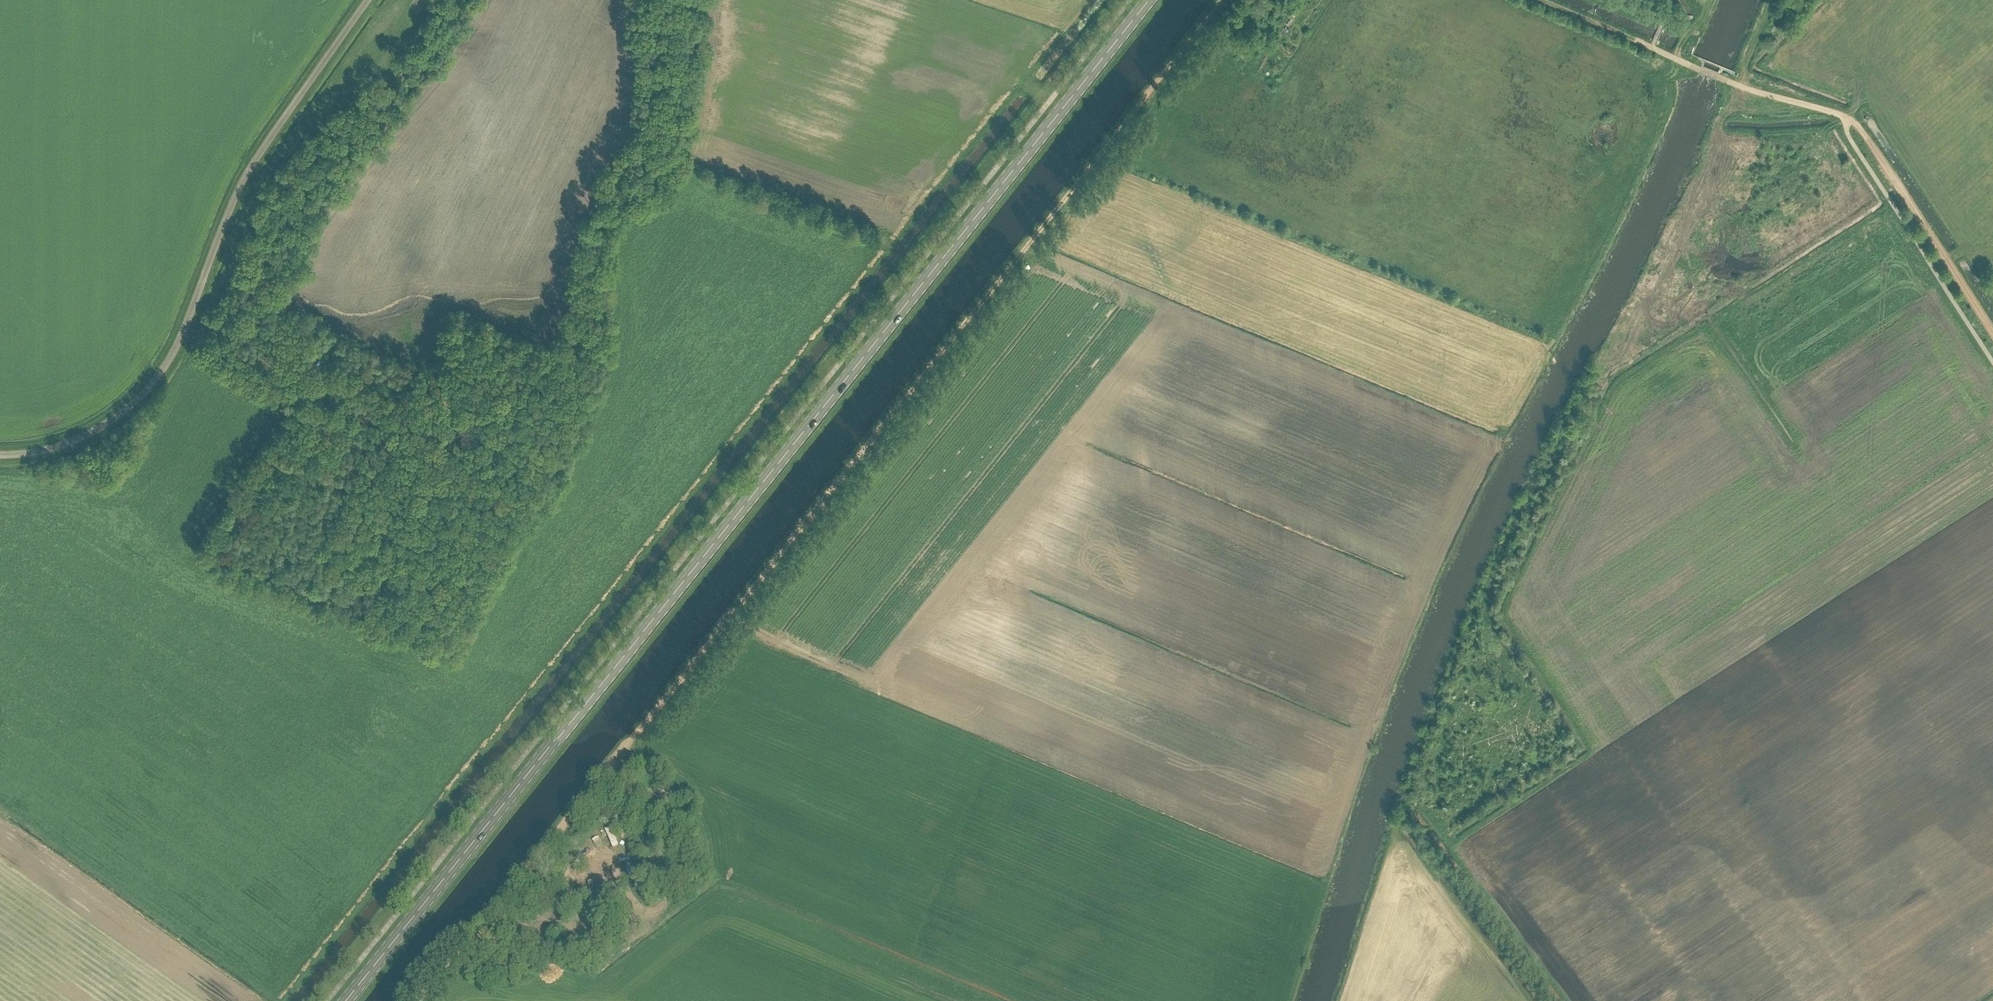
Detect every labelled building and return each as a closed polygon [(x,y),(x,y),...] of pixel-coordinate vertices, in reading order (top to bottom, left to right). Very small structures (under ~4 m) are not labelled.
[(640,581),(643,586),(651,581),(648,576),(640,581)]
